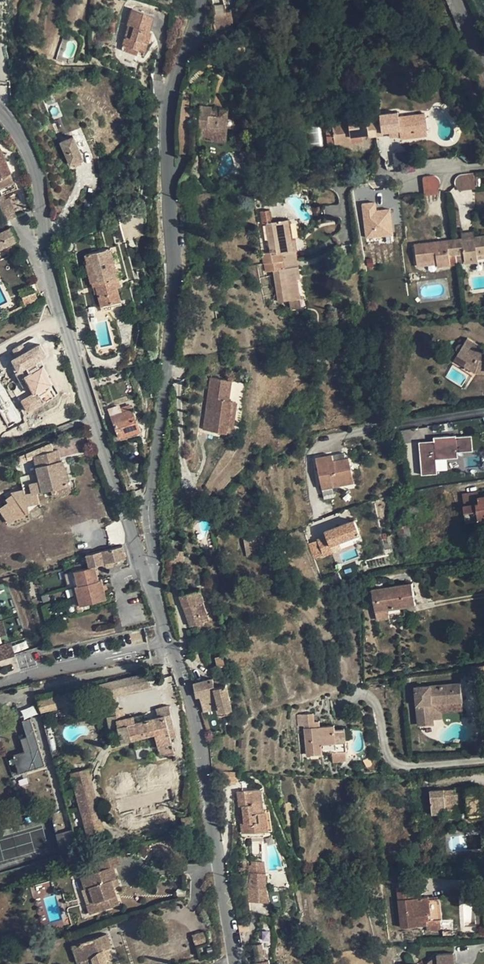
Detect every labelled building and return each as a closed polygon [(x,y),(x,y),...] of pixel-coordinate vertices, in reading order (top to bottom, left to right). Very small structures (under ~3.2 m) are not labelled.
[(225,4),(213,7),(214,30),(224,26),(228,24),(231,22),(233,20),(231,11),(226,11),(225,4)] [(150,14),(132,9),(127,25),(128,26),(123,44),(139,49),(145,51),(148,42),(151,33),(151,32),(149,31),(151,23),(148,22),(150,14)] [(139,49),(123,44),(121,50),(137,55),(139,49)] [(462,111),(458,105),(448,111),(452,117),(462,111)] [(211,107),(199,106),(199,127),(207,128),(209,128),(208,141),(226,143),(226,128),(233,128),(233,118),(227,118),(228,110),(211,110),(211,107)] [(381,122),(374,122),(376,136),(383,135),(383,133),(389,132),(400,130),(400,136),(427,133),(425,113),(398,116),(398,112),(380,114),(381,122)] [(366,116),(348,118),(349,123),(332,125),(335,144),(351,142),(351,137),(361,135),(368,134),(367,123),(366,116)] [(374,122),(367,123),(368,134),(368,137),(376,136),(374,122)] [(332,125),(326,126),(328,145),(335,144),(332,125)] [(311,128),(311,137),(311,144),(321,144),(321,128),(311,128)] [(83,159),(74,137),(60,143),(71,164),(73,163),(80,160),(83,159)] [(1,210),(4,218),(6,221),(12,218),(16,217),(8,198),(4,200),(2,196),(18,189),(11,173),(1,149),(0,149),(0,208),(1,210)] [(412,168),(411,152),(393,154),(394,170),(412,168)] [(475,188),(473,173),(462,174),(460,175),(458,176),(457,177),(456,179),(455,181),(455,182),(455,184),(459,190),(475,188)] [(424,192),(438,191),(440,185),(440,180),(438,178),(436,176),(434,176),(424,177),(423,177),(422,178),(424,192)] [(376,203),(361,204),(365,239),(395,236),(392,209),(377,211),(376,203)] [(329,206),(330,216),(340,214),(338,205),(329,206)] [(288,220),(271,222),(269,210),(260,211),(262,223),(266,223),(270,252),(262,254),(263,264),(264,264),(297,259),(296,251),(293,252),(291,239),(288,220)] [(5,246),(15,241),(17,240),(11,228),(10,228),(6,221),(4,219),(0,221),(0,248),(5,246)] [(454,239),(456,255),(464,254),(465,263),(465,264),(477,262),(477,259),(476,256),(483,255),(483,235),(474,237),(473,237),(474,239),(462,240),(462,238),(461,238),(454,239)] [(435,242),(414,244),(417,263),(437,261),(437,264),(437,267),(450,266),(450,263),(449,256),(456,255),(454,239),(446,240),(446,242),(435,244),(435,242)] [(15,241),(5,246),(10,256),(20,251),(15,241)] [(464,254),(456,255),(457,263),(457,264),(465,263),(464,254)] [(456,255),(449,256),(450,263),(457,263),(456,255)] [(106,259),(86,264),(91,283),(93,282),(94,286),(96,286),(98,292),(102,305),(105,305),(106,310),(112,308),(112,306),(111,303),(121,301),(121,300),(115,276),(112,276),(110,267),(108,268),(106,259)] [(297,259),(264,264),(266,272),(274,271),(278,302),(289,301),(290,310),(301,308),(300,299),(297,279),(300,279),(298,266),(297,259)] [(418,281),(416,272),(408,274),(410,283),(418,281)] [(20,290),(23,298),(36,292),(38,291),(35,283),(20,290)] [(36,292),(23,298),(25,305),(38,300),(36,292)] [(213,314),(219,325),(227,320),(221,309),(213,314)] [(17,357),(13,359),(15,363),(8,367),(15,380),(22,376),(19,371),(37,360),(53,351),(57,349),(52,337),(47,340),(42,333),(13,349),(17,357)] [(482,353),(479,351),(482,347),(467,338),(463,345),(462,344),(461,344),(459,344),(458,345),(457,345),(456,347),(456,349),(456,350),(457,351),(457,352),(458,353),(457,355),(476,367),(483,367),(483,353),(482,353)] [(457,355),(454,360),(475,372),(483,373),(483,367),(476,367),(457,355)] [(37,360),(19,371),(22,376),(40,366),(37,360)] [(212,378),(203,430),(212,431),(213,424),(225,425),(229,400),(232,381),(212,378)] [(237,401),(229,400),(225,425),(213,424),(212,431),(232,434),(237,401)] [(131,404),(121,408),(123,412),(132,409),(131,404)] [(132,409),(123,412),(111,416),(120,438),(141,430),(136,418),(132,409)] [(424,474),(439,473),(438,457),(456,456),(455,451),(474,450),(473,435),(458,436),(458,434),(436,436),(436,440),(422,441),(424,474)] [(58,450),(53,451),(51,443),(19,457),(21,461),(34,458),(36,467),(42,490),(51,488),(68,484),(69,484),(63,460),(60,461),(58,450)] [(332,455),(315,459),(322,489),(332,487),(344,485),(343,481),(353,479),(349,458),(333,461),(332,455)] [(0,500),(0,508),(3,523),(29,517),(27,507),(41,504),(36,482),(28,484),(30,492),(0,500)] [(332,487),(322,489),(324,499),(335,497),(332,487)] [(464,506),(480,503),(479,498),(478,495),(478,492),(462,494),(464,506)] [(479,498),(480,503),(464,506),(467,522),(480,520),(483,520),(483,497),(479,498)] [(424,505),(409,507),(410,516),(425,515),(424,505)] [(208,515),(191,519),(193,525),(209,521),(208,515)] [(353,520),(323,532),(324,537),(315,540),(322,557),(332,552),(329,545),(359,533),(353,520)] [(255,549),(253,533),(243,535),(246,551),(255,549)] [(76,570),(75,571),(76,577),(78,585),(75,586),(78,595),(80,605),(107,598),(104,590),(103,584),(101,579),(98,580),(94,565),(106,562),(112,561),(126,558),(123,545),(101,550),(86,554),(89,567),(83,568),(82,564),(75,565),(76,570)] [(412,583),(372,590),(376,611),(378,620),(389,618),(389,617),(388,609),(404,606),(416,604),(412,583)] [(200,588),(180,595),(182,602),(185,601),(187,605),(184,606),(191,625),(196,623),(201,621),(209,619),(203,600),(204,600),(200,588)] [(404,606),(388,609),(389,617),(405,615),(404,606)] [(201,621),(196,623),(199,633),(205,631),(201,621)] [(7,641),(0,643),(0,658),(11,655),(7,641)] [(198,660),(200,662),(197,650),(191,652),(192,656),(198,660)] [(223,655),(215,656),(218,667),(225,665),(223,655)] [(483,665),(472,667),(475,682),(483,681),(483,666),(483,665)] [(146,673),(99,684),(102,697),(108,696),(115,694),(149,686),(146,673)] [(213,677),(193,683),(196,696),(199,695),(202,704),(218,700),(219,706),(220,710),(232,707),(226,683),(219,685),(217,676),(213,677)] [(461,683),(416,687),(419,725),(434,724),(433,720),(431,704),(462,701),(461,683)] [(83,688),(69,692),(71,704),(86,701),(83,688)] [(39,699),(38,700),(40,711),(59,707),(59,706),(71,704),(71,705),(71,704),(69,692),(55,695),(42,699),(39,699)] [(115,694),(108,696),(112,711),(119,709),(115,694)] [(218,700),(202,704),(204,710),(219,706),(218,700)] [(462,701),(431,704),(441,712),(463,710),(462,701)] [(441,712),(431,704),(433,720),(442,718),(441,712)] [(24,720),(37,713),(33,705),(20,712),(24,720)] [(112,711),(109,711),(110,716),(107,717),(112,744),(155,733),(160,756),(174,752),(172,743),(171,738),(168,729),(174,728),(169,705),(156,709),(158,716),(135,722),(126,724),(125,717),(123,708),(119,709),(112,711)] [(313,713),(303,714),(305,726),(305,728),(308,755),(323,754),(323,753),(332,753),(333,762),(346,760),(345,751),(347,751),(346,742),(336,743),(335,725),(320,727),(315,727),(314,722),(313,713)] [(134,715),(125,717),(126,724),(135,722),(134,715)] [(31,718),(22,721),(27,736),(20,738),(24,751),(13,755),(17,767),(24,765),(26,771),(45,765),(41,752),(39,753),(39,750),(40,749),(31,718)] [(174,728),(168,729),(171,738),(176,737),(174,728)] [(345,728),(335,729),(336,743),(346,742),(345,728)] [(367,765),(372,763),(369,756),(364,759),(367,765)] [(24,765),(17,767),(19,773),(26,771),(24,765)] [(88,768),(71,773),(88,833),(104,829),(101,817),(98,818),(87,777),(90,776),(88,768)] [(238,771),(223,771),(222,783),(237,782),(238,771)] [(101,817),(90,776),(87,777),(98,818),(101,817)] [(237,782),(235,791),(238,790),(247,789),(246,780),(237,782)] [(430,791),(432,815),(446,814),(446,805),(459,804),(468,803),(469,813),(469,819),(483,818),(483,800),(482,787),(467,788),(463,789),(463,792),(456,793),(455,789),(444,790),(444,789),(430,791)] [(247,789),(238,790),(239,805),(243,805),(244,814),(240,814),(242,832),(256,831),(268,829),(265,810),(263,810),(261,788),(247,789)] [(459,804),(446,805),(446,814),(446,818),(460,816),(459,804)] [(191,816),(181,818),(183,825),(192,823),(191,816)] [(75,838),(69,840),(70,846),(77,844),(75,838)] [(67,853),(66,854),(66,855),(66,856),(67,858),(67,859),(68,860),(70,861),(72,861),(73,860),(74,860),(75,859),(76,858),(77,856),(77,855),(76,854),(75,852),(75,851),(74,851),(72,851),(70,851),(68,851),(67,853)] [(117,854),(99,860),(101,867),(102,869),(101,870),(81,876),(85,888),(89,887),(94,902),(97,901),(100,910),(119,903),(116,895),(114,888),(111,880),(117,878),(113,866),(120,864),(117,854)] [(88,861),(81,864),(83,869),(90,867),(88,861)] [(263,873),(252,873),(252,884),(252,889),(263,889),(263,873)] [(117,878),(111,880),(114,888),(120,886),(117,878)] [(408,885),(398,886),(399,899),(402,927),(427,925),(427,931),(441,929),(440,920),(442,920),(442,919),(440,899),(440,898),(429,899),(429,896),(415,898),(409,898),(408,893),(408,885)] [(89,887),(85,888),(90,903),(94,902),(89,887)] [(184,888),(183,887),(181,887),(180,887),(178,888),(177,889),(177,891),(177,892),(177,894),(179,895),(180,896),(182,896),(184,895),(185,894),(186,893),(186,891),(185,889),(184,888)] [(100,910),(97,901),(94,902),(90,903),(93,912),(100,910)] [(208,942),(205,930),(192,933),(194,945),(208,942)] [(72,945),(77,962),(80,961),(87,959),(89,963),(108,963),(106,959),(103,950),(107,949),(111,948),(107,934),(101,936),(102,938),(97,940),(96,938),(72,945)] [(299,947),(297,937),(290,939),(293,949),(299,947)] [(263,955),(264,955),(263,943),(254,943),(257,962),(257,960),(257,959),(258,958),(258,957),(259,956),(261,955),(262,955),(263,955)] [(437,954),(438,963),(455,963),(454,953),(437,954)] [(428,962),(428,963),(438,963),(437,954),(428,962)] [(270,959),(269,958),(269,957),(268,957),(268,956),(267,956),(266,955),(264,955),(263,955),(262,955),(261,955),(259,956),(258,957),(258,958),(257,959),(257,960),(257,962),(257,963),(271,963),(270,959)]
